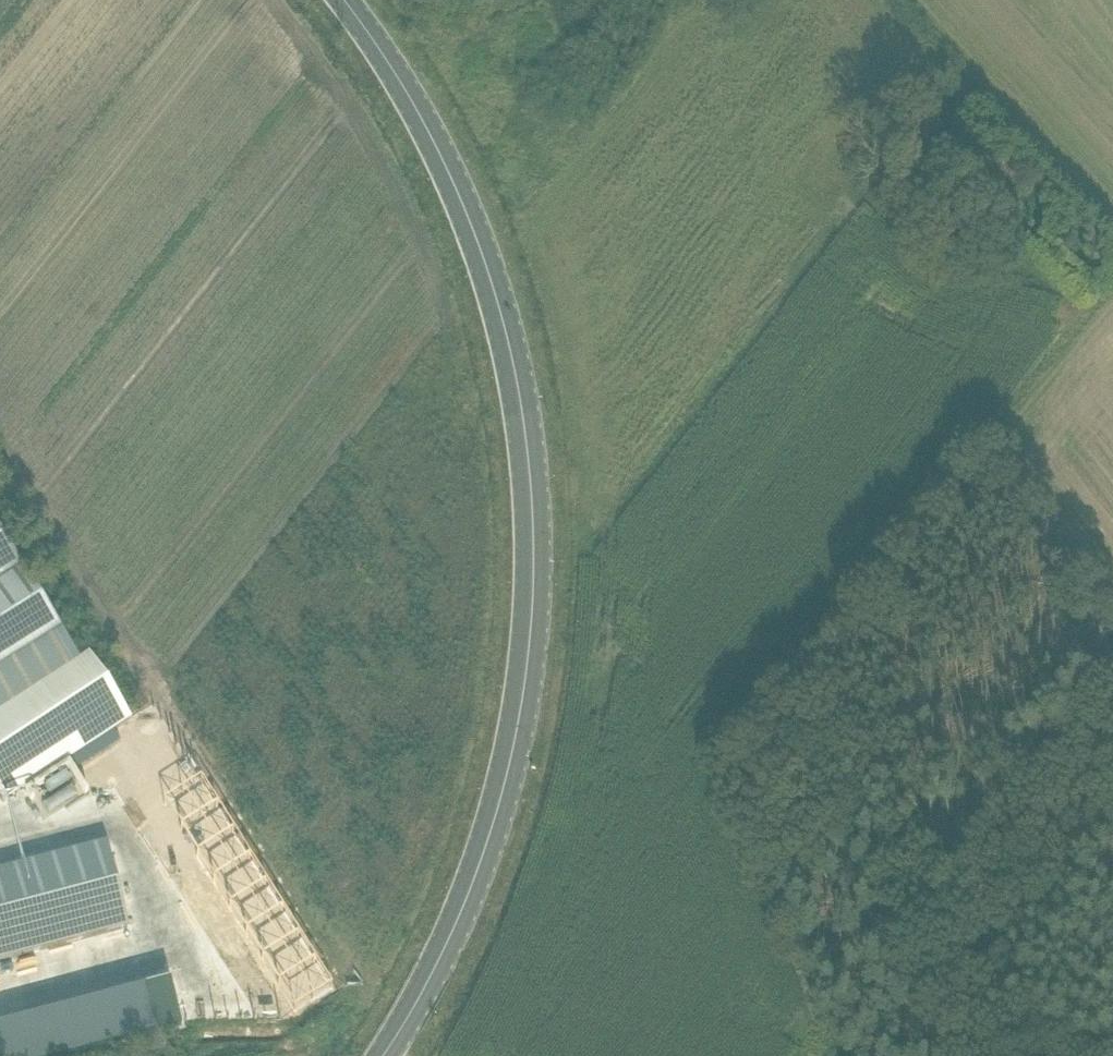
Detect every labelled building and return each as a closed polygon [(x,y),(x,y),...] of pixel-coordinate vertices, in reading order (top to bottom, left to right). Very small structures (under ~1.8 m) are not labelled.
[(62,632),(0,534),(0,671),(62,632)] [(8,798),(132,718),(89,653),(0,711),(0,786),(8,798)] [(196,771),(142,805),(267,1003),(321,969),(196,771)] [(130,928),(107,842),(0,870),(0,962),(130,928)] [(181,1026),(170,981),(0,1023),(0,1055),(60,1055),(181,1026)]
